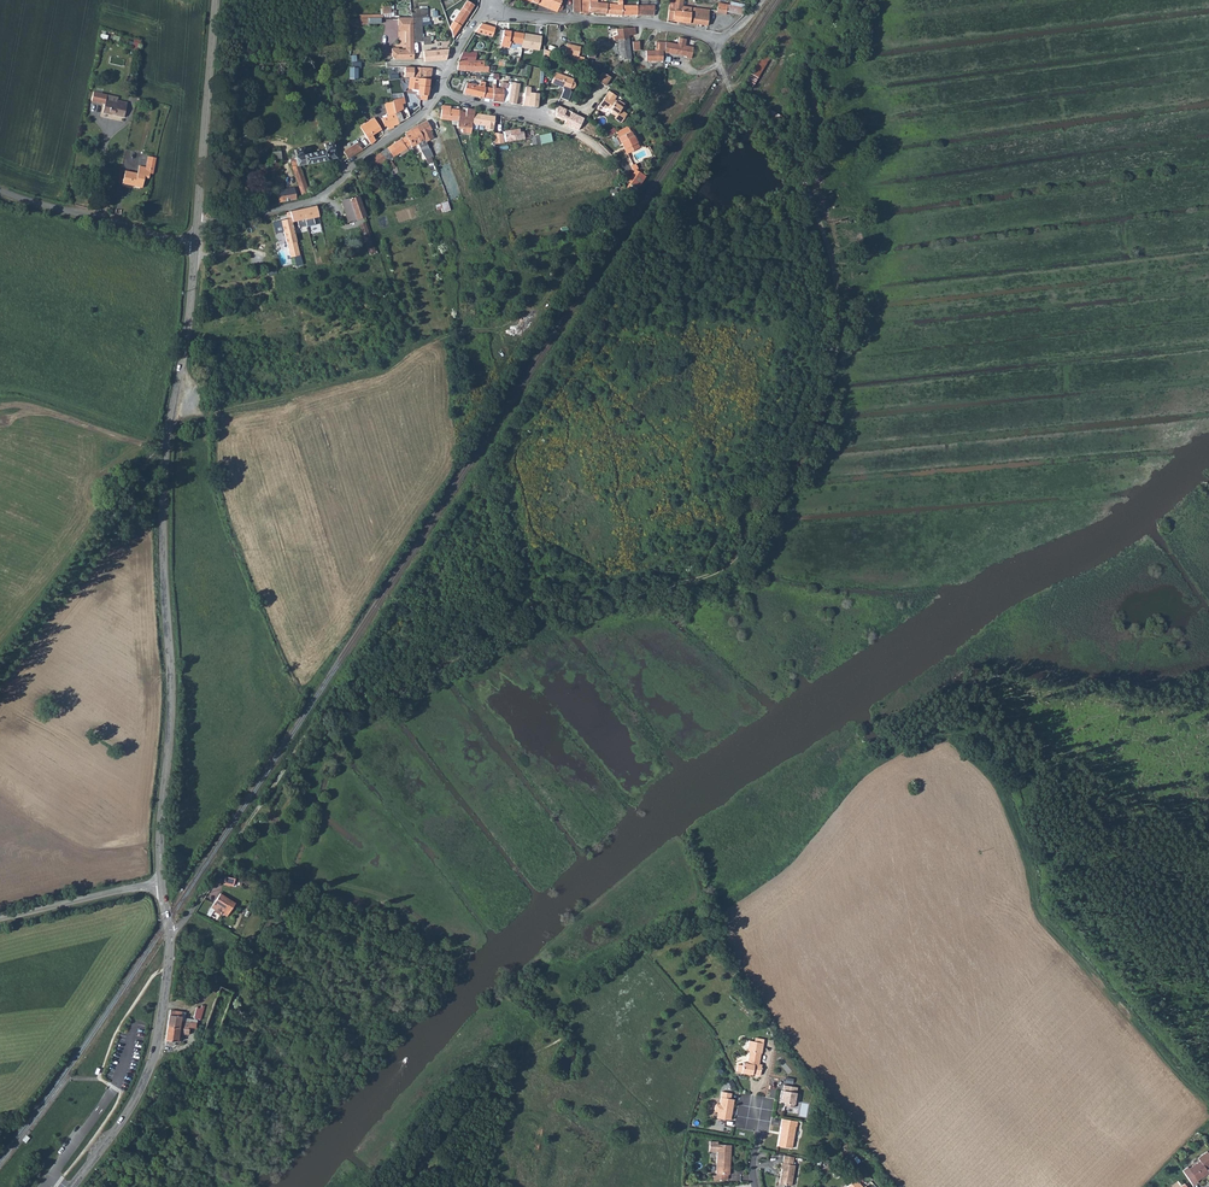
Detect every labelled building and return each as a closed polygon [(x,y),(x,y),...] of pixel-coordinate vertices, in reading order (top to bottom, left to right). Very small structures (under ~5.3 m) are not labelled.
[(538,7),(557,15),(558,15),(558,14),(563,14),(564,11),(564,8),(561,7),(564,0),(540,0),(538,7)] [(577,11),(580,14),(580,0),(572,0),(573,11),(577,11)] [(623,9),(622,0),(619,0),(619,9),(606,7),(606,17),(623,19),(623,9)] [(676,25),(676,24),(707,27),(709,11),(681,9),(682,1),(669,1),(667,25),(676,25)] [(459,17),(456,15),(451,24),(461,31),(475,8),(467,3),(459,17)] [(582,14),(588,15),(599,16),(599,6),(583,4),(582,14)] [(727,5),(717,4),(716,14),(725,15),(726,13),(727,5)] [(726,13),(738,14),(739,7),(727,5),(726,13)] [(421,16),(421,26),(431,25),(430,17),(428,17),(427,8),(412,9),(412,16),(421,16)] [(623,9),(623,19),(632,19),(632,10),(623,9)] [(638,11),(638,19),(653,19),(654,9),(638,10),(638,11)] [(394,12),(381,13),(383,24),(393,23),(394,23),(394,12)] [(421,21),(412,22),(412,46),(421,46),(421,21)] [(393,65),(413,63),(412,53),(412,46),(412,22),(394,23),(393,23),(394,31),(401,30),(402,36),(403,47),(405,47),(405,54),(395,55),(395,53),(390,53),(391,62),(393,65)] [(481,24),(474,33),(475,33),(491,38),(494,28),(481,24)] [(521,48),(524,34),(503,31),(500,46),(521,50),(521,48)] [(618,44),(619,46),(629,45),(628,40),(636,39),(635,32),(633,31),(617,33),(618,40),(614,40),(614,44),(618,44)] [(542,36),(524,34),(521,48),(539,50),(542,36)] [(685,58),(685,60),(692,61),(691,61),(693,50),(685,49),(686,42),(678,41),(677,47),(663,45),(655,46),(656,53),(646,54),(646,64),(662,65),(663,55),(665,55),(665,56),(685,58)] [(577,62),(584,63),(584,58),(578,56),(580,48),(567,44),(564,54),(570,56),(569,60),(573,61),(577,62)] [(619,46),(621,63),(623,63),(631,62),(629,45),(619,46)] [(446,64),(448,53),(423,55),(424,66),(446,64)] [(460,63),(477,64),(477,63),(477,56),(464,56),(460,63)] [(747,93),(765,60),(758,56),(740,89),(747,93)] [(476,75),(477,64),(460,63),(459,63),(459,73),(476,75)] [(477,63),(477,64),(476,75),(485,75),(486,64),(484,64),(477,63)] [(358,68),(349,67),(349,78),(358,79),(358,68)] [(414,82),(415,72),(404,72),(404,81),(408,81),(408,83),(414,82)] [(414,82),(420,83),(429,84),(431,73),(415,72),(414,82)] [(603,72),(598,81),(606,86),(611,77),(603,72)] [(573,80),(555,73),(551,83),(563,88),(563,87),(570,89),(574,88),(575,87),(575,85),(573,82),(573,80)] [(427,99),(429,84),(420,83),(414,82),(408,83),(406,83),(405,83),(404,83),(403,84),(403,85),(403,87),(405,88),(407,88),(407,93),(417,94),(416,98),(420,99),(419,104),(426,104),(427,99)] [(467,86),(464,97),(483,102),(485,90),(486,86),(480,84),(479,89),(467,86)] [(537,107),(539,94),(530,93),(531,87),(526,86),(522,106),(537,107)] [(485,90),(483,102),(493,104),(495,92),(485,90)] [(117,97),(93,92),(91,103),(104,106),(103,113),(124,116),(127,103),(117,101),(117,97)] [(495,92),(493,104),(498,104),(503,104),(503,92),(495,92)] [(615,106),(611,104),(612,102),(614,99),(607,94),(598,107),(602,111),(604,109),(610,113),(609,115),(614,119),(613,121),(619,126),(626,117),(619,112),(623,107),(617,103),(616,105),(615,106)] [(396,105),(392,105),(393,107),(394,117),(399,114),(401,113),(400,107),(396,108),(396,105)] [(394,117),(393,107),(385,108),(387,120),(388,119),(394,117)] [(399,114),(404,124),(409,121),(410,120),(405,111),(401,113),(399,114)] [(442,111),(441,114),(440,125),(448,126),(456,127),(458,116),(450,114),(450,111),(442,111)] [(781,122),(783,117),(771,111),(768,117),(781,122)] [(456,127),(473,129),(474,127),(475,117),(475,114),(467,112),(466,117),(458,116),(456,127)] [(394,117),(399,127),(404,124),(399,114),(394,117)] [(432,116),(430,121),(431,127),(439,127),(440,125),(441,114),(432,116)] [(399,127),(394,117),(388,119),(393,130),(399,127)] [(482,118),(475,117),(474,127),(481,128),(482,118)] [(491,120),(482,118),(481,128),(486,129),(485,132),(490,133),(491,120)] [(393,130),(388,119),(387,120),(381,123),(384,130),(387,129),(389,133),(391,133),(394,131),(393,130)] [(378,129),(374,123),(365,129),(369,135),(378,129)] [(424,144),(416,148),(420,158),(430,154),(427,146),(433,144),(430,136),(432,135),(428,125),(418,129),(422,139),(424,144)] [(619,137),(618,137),(627,153),(639,147),(628,126),(616,132),(619,137)] [(523,128),(505,131),(506,142),(524,139),(523,128)] [(369,135),(365,129),(360,132),(371,149),(376,145),(372,141),(381,134),(378,129),(369,135)] [(422,139),(418,129),(411,133),(405,138),(406,139),(408,146),(422,139)] [(539,136),(530,137),(533,146),(541,144),(539,136)] [(503,138),(495,137),(495,148),(504,147),(503,138)] [(380,156),(385,165),(389,174),(394,172),(390,163),(398,158),(400,161),(408,156),(405,147),(408,146),(406,139),(380,156)] [(290,157),(291,161),(289,162),(300,203),(306,201),(298,172),(337,162),(332,145),(323,147),(324,153),(304,158),(302,152),(294,153),(294,156),(290,157)] [(363,154),(358,146),(344,156),(348,163),(363,154)] [(269,158),(278,207),(297,203),(294,192),(284,195),(278,165),(281,164),(279,155),(269,158)] [(385,165),(380,156),(367,165),(371,174),(385,165)] [(150,174),(153,174),(156,158),(148,157),(146,167),(139,166),(137,173),(125,171),(123,183),(142,188),(144,178),(149,179),(150,174)] [(371,174),(367,165),(359,171),(363,180),(371,174)] [(641,175),(634,186),(641,190),(648,179),(641,175)] [(439,200),(442,213),(450,211),(447,198),(439,200)] [(342,204),(350,226),(366,221),(359,200),(350,203),(349,202),(342,204)] [(289,211),(290,215),(292,222),(304,219),(304,221),(319,217),(316,206),(289,211)] [(287,248),(288,247),(297,245),(292,222),(290,215),(287,216),(288,219),(280,221),(273,222),(275,233),(283,232),(287,248)] [(365,227),(359,229),(369,257),(375,255),(365,227)] [(291,261),(300,259),(298,249),(289,251),(291,261)] [(234,879),(225,877),(223,884),(233,887),(234,879)] [(235,903),(219,893),(210,906),(214,909),(212,911),(219,916),(221,913),(226,917),(235,903)] [(166,1028),(177,1028),(180,1008),(169,1006),(166,1028)] [(203,1007),(195,1006),(194,1019),(202,1020),(203,1007)] [(175,1038),(177,1028),(166,1028),(164,1042),(169,1043),(173,1043),(173,1038),(175,1038)] [(741,1073),(748,1074),(752,1075),(752,1074),(760,1076),(762,1065),(759,1064),(761,1053),(762,1053),(763,1043),(754,1041),(749,1040),(748,1046),(752,1047),(752,1051),(749,1051),(747,1063),(743,1063),(743,1065),(737,1064),(736,1071),(741,1072),(741,1073)] [(781,1102),(785,1102),(784,1106),(794,1107),(796,1093),(795,1093),(795,1087),(784,1085),(783,1090),(781,1090),(780,1096),(782,1096),(781,1102)] [(717,1118),(730,1120),(731,1115),(729,1114),(729,1111),(732,1111),(734,1099),(730,1099),(731,1093),(722,1092),(720,1104),(717,1104),(715,1105),(715,1110),(716,1112),(718,1112),(717,1118)] [(795,1127),(796,1127),(797,1121),(782,1119),(780,1127),(781,1127),(778,1146),(792,1148),(795,1127)] [(730,1161),(731,1145),(718,1144),(718,1142),(710,1141),(709,1151),(717,1151),(716,1174),(714,1174),(713,1180),(728,1179),(728,1175),(729,1175),(730,1164),(729,1164),(729,1161),(730,1161)] [(1200,1161),(1189,1168),(1188,1167),(1183,1171),(1193,1186),(1198,1182),(1197,1181),(1208,1173),(1205,1168),(1208,1165),(1208,1154),(1207,1151),(1197,1158),(1200,1161)] [(796,1161),(793,1160),(794,1157),(784,1155),(783,1163),(781,1163),(781,1168),(782,1168),(779,1184),(791,1186),(796,1161)] [(855,1179),(847,1186),(863,1186),(855,1179)]
